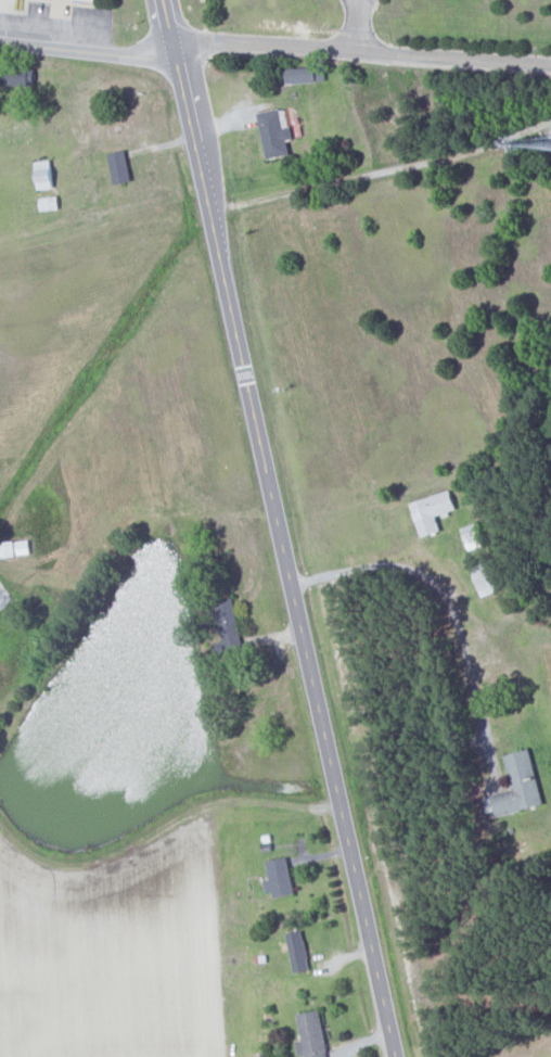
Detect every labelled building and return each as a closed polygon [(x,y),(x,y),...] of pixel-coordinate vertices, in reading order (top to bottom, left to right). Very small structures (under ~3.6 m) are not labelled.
[(317,67),(286,68),(287,83),(317,82),(317,67)] [(294,139),(292,126),(284,128),(280,108),(258,112),(268,159),(291,154),(288,141),(294,139)] [(107,154),(116,185),(134,180),(125,149),(107,154)] [(60,208),(58,195),(40,198),(42,211),(60,208)] [(422,537),(442,531),(437,517),(458,511),(451,490),(412,502),(422,537)] [(468,550),(482,546),(476,523),(462,527),(468,550)] [(3,556),(31,555),(30,540),(3,542),(3,556)] [(473,566),(483,597),(500,592),(491,561),(473,566)] [(505,755),(514,789),(493,794),(498,816),(544,805),(531,749),(505,755)] [(271,899),(296,894),(287,857),(266,862),(270,879),(266,880),(271,899)] [(294,973),(309,970),(303,931),(288,934),(294,973)] [(321,1010),(297,1014),(302,1042),(296,1043),(298,1056),(305,1055),(305,1056),(328,1056),(321,1010)]
